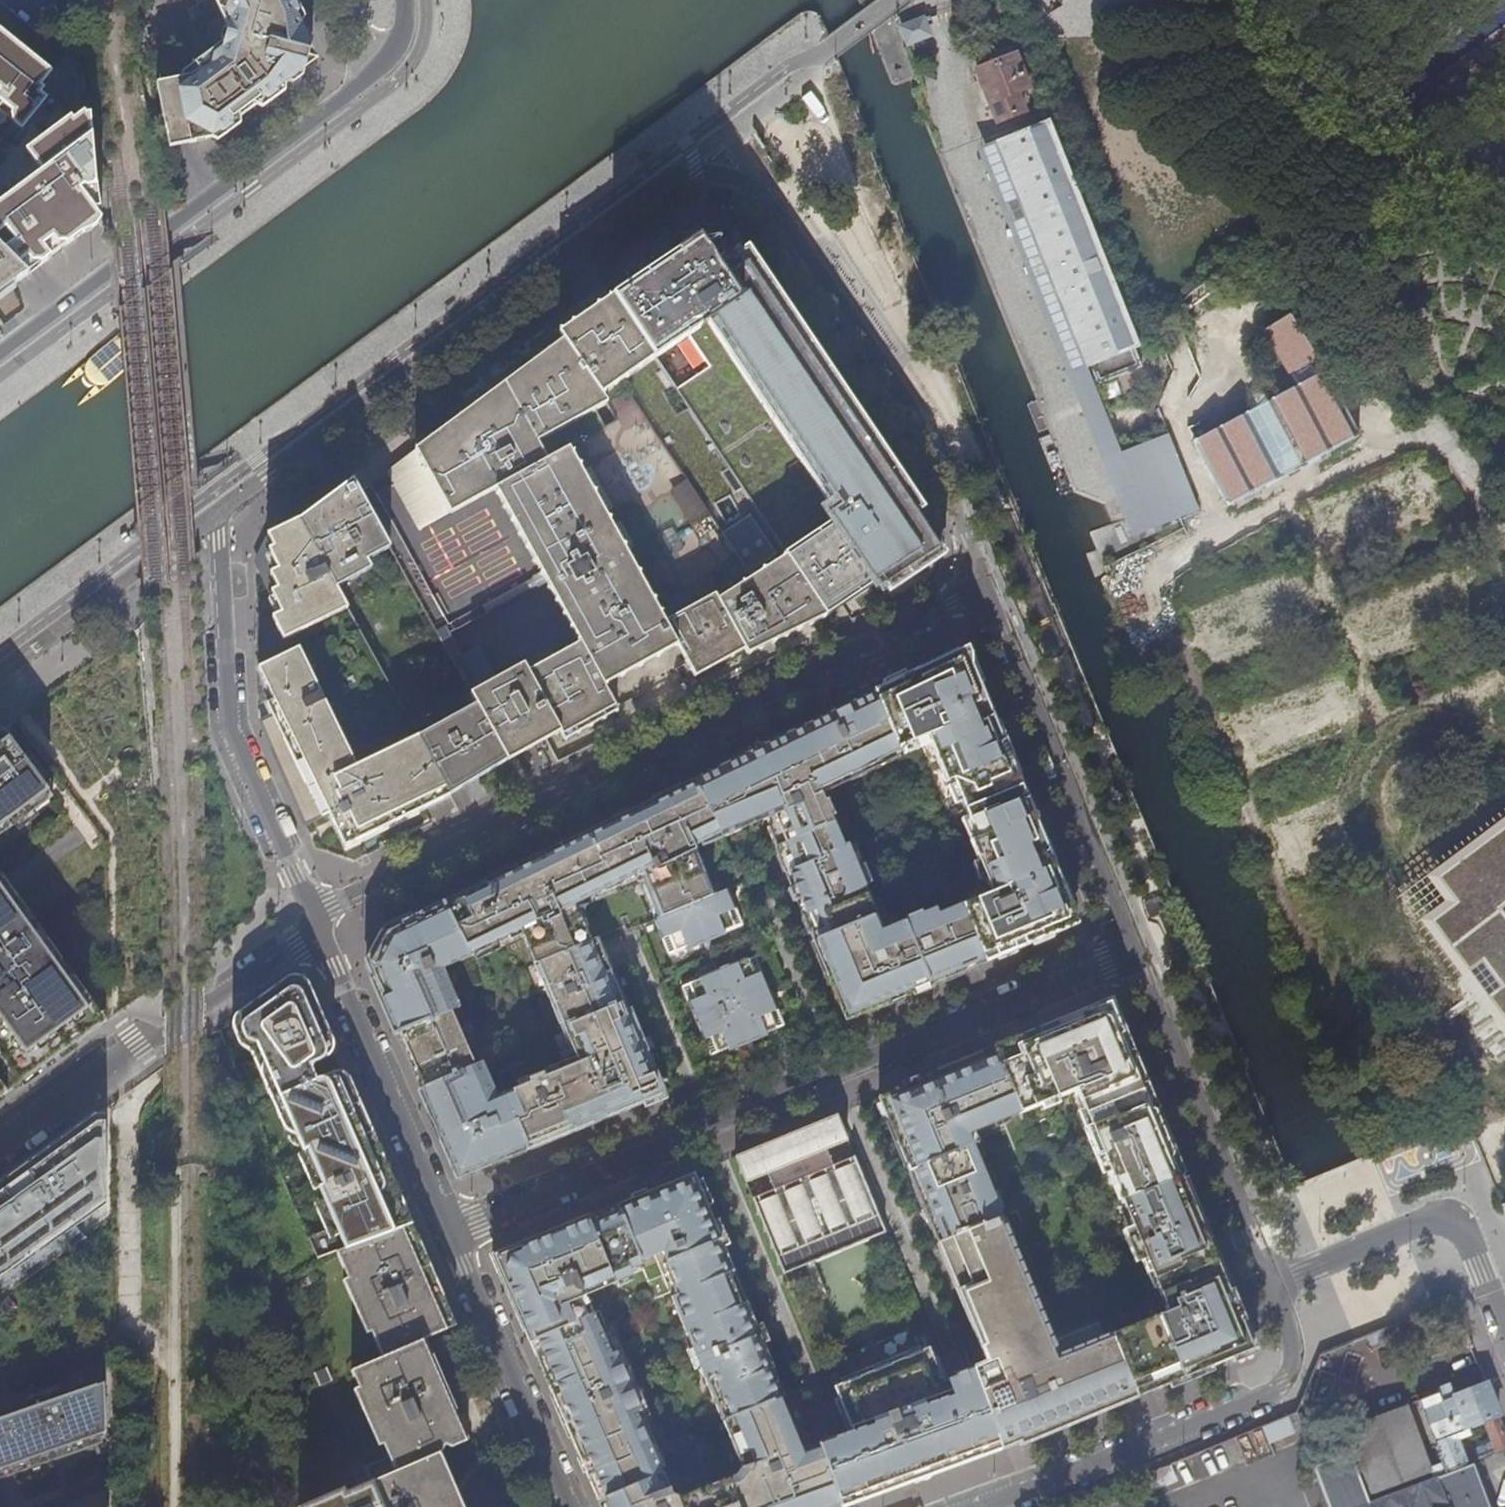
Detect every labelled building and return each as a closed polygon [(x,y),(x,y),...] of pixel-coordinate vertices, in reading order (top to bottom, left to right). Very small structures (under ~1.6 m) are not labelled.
[(288,0),(207,0),(194,5),(200,18),(183,26),(174,38),(172,42),(171,47),(170,53),(170,59),(171,64),(174,80),(166,81),(158,83),(171,147),(180,145),(214,138),(303,73),(309,48),(288,0)] [(924,15),(898,25),(907,48),(933,38),(926,19),(924,15)] [(0,33),(0,113),(21,130),(46,101),(40,96),(44,90),(40,88),(51,74),(0,33)] [(993,127),(1027,113),(1020,95),(1032,90),(1017,52),(970,70),(993,127)] [(1037,109),(1043,122),(1047,120),(1042,107),(1037,109)] [(89,213),(87,210),(87,202),(80,192),(84,189),(88,191),(90,191),(92,190),(93,188),(95,184),(94,179),(93,177),(91,176),(88,175),(86,175),(83,178),(81,175),(91,167),(86,159),(91,156),(86,148),(92,148),(89,119),(84,119),(83,118),(70,127),(68,124),(26,155),(41,176),(37,179),(46,190),(30,202),(21,191),(0,207),(0,234),(6,230),(15,243),(4,251),(28,275),(36,269),(51,258),(43,247),(52,240),(56,242),(58,243),(61,242),(66,242),(70,243),(76,239),(68,228),(72,225),(78,221),(84,229),(88,224),(89,219),(89,213)] [(1136,348),(1047,120),(1043,122),(993,142),(1084,369),(1087,367),(1094,386),(1139,368),(1132,349),(1136,348)] [(1084,369),(993,142),(978,148),(1133,536),(1148,530),(1118,454),(1084,369)] [(623,289),(611,297),(823,617),(879,579),(884,585),(941,546),(923,520),(738,246),(714,262),(698,238),(655,267),(623,289)] [(28,275),(4,251),(0,247),(0,295),(21,279),(28,275)] [(823,617),(611,297),(598,306),(558,333),(562,340),(557,344),(466,411),(414,449),(449,513),(494,488),(578,641),(527,671),(523,663),(471,694),(477,706),(507,760),(557,732),(562,741),(616,710),(603,685),(676,645),(694,676),(744,649),(747,654),(823,617)] [(1291,308),(1257,334),(1292,388),(1191,441),(1226,508),(1358,437),(1324,373),(1331,369),(1300,319),(1291,308)] [(1118,454),(1148,530),(1185,516),(1155,439),(1118,454)] [(449,513),(414,449),(382,473),(416,532),(449,513)] [(356,485),(352,479),(298,519),(335,588),(371,569),(366,559),(389,546),(356,485)] [(335,588),(298,519),(270,533),(256,562),(279,613),(258,624),(275,659),(257,668),(273,700),(265,704),(271,715),(260,721),(304,824),(327,813),(342,846),(449,793),(418,737),(335,588)] [(498,671),(483,644),(458,657),(474,684),(498,671)] [(1075,926),(962,649),(873,692),(896,749),(926,737),(945,783),(951,781),(975,840),(969,842),(990,895),(961,907),(984,963),(998,958),(1064,931),(1075,926)] [(818,791),(897,752),(896,749),(873,692),(847,705),(821,717),(742,756),(693,780),(719,837),(762,819),(773,847),(831,823),(818,791)] [(507,760),(477,706),(418,737),(449,793),(449,794),(507,760)] [(52,797),(2,730),(0,731),(0,835),(52,797)] [(574,904),(600,892),(604,892),(611,891),(616,890),(620,887),(624,884),(626,881),(628,877),(635,874),(644,877),(644,881),(658,917),(711,895),(693,849),(719,837),(693,780),(444,901),(469,956),(488,948),(486,945),(520,929),(534,964),(590,941),(574,904)] [(881,931),(845,845),(841,846),(831,823),(773,847),(845,1020),(860,1014),(914,992),(962,973),(984,963),(961,907),(960,905),(936,915),(934,909),(881,931)] [(1435,879),(1453,903),(1429,922),(1504,1023),(1504,827),(1435,879)] [(100,1026),(0,888),(0,1097),(100,1026)] [(723,931),(741,923),(727,888),(711,895),(658,917),(652,919),(666,955),(684,947),(685,950),(702,943),(713,970),(697,977),(698,980),(680,987),(708,1056),(726,1049),(727,1051),(743,1045),(749,1059),(756,1056),(750,1042),(766,1036),(765,1033),(783,1026),(754,956),(736,964),(735,961),(719,968),(708,940),(724,934),(723,931)] [(481,1062),(440,969),(469,956),(444,901),(384,930),(366,964),(459,1178),(493,1164),(528,1149),(505,1093),(499,1096),(492,1094),(480,1063),(481,1062)] [(622,1001),(597,938),(590,941),(534,964),(576,1064),(561,1070),(559,1067),(529,1079),(531,1083),(505,1093),(528,1149),(574,1131),(628,1108),(661,1095),(628,1014),(624,1016),(618,1003),(622,1001)] [(412,1224),(306,978),(291,974),(277,984),(245,1007),(217,1028),(241,1084),(316,1260),(337,1252),(404,1227),(412,1224)] [(1179,1177),(1107,1004),(1088,1012),(1023,1039),(991,1052),(1017,1114),(1073,1091),(1089,1128),(1084,1131),(1096,1160),(1102,1158),(1120,1202),(1179,1177)] [(965,1136),(1017,1114),(991,1052),(955,1066),(888,1094),(877,1098),(937,1243),(999,1219),(965,1136)] [(79,1232),(74,1225),(104,1203),(105,1116),(95,1115),(50,1147),(0,1184),(0,1289),(79,1232)] [(883,1232),(852,1156),(829,1165),(823,1150),(845,1141),(835,1115),(814,1124),(743,1153),(734,1157),(745,1183),(765,1174),(771,1189),(751,1198),(782,1273),(883,1232)] [(784,1397),(691,1174),(655,1189),(616,1206),(638,1260),(652,1255),(661,1276),(666,1274),(675,1295),(670,1297),(721,1423),(722,1422),(778,1399),(784,1397)] [(1250,1349),(1179,1177),(1120,1202),(1166,1311),(1109,1334),(1135,1396),(1250,1349)] [(586,1292),(642,1269),(638,1260),(616,1206),(578,1221),(509,1249),(492,1256),(597,1499),(659,1472),(634,1410),(639,1408),(615,1350),(610,1352),(586,1292)] [(1135,1396),(1109,1334),(1057,1356),(999,1219),(937,1243),(987,1362),(972,1368),(1001,1446),(1047,1428),(1078,1415),(1080,1419),(1135,1396)] [(419,1241),(412,1224),(404,1227),(411,1244),(419,1241)] [(429,1277),(426,1278),(411,1244),(404,1227),(337,1252),(348,1278),(344,1280),(368,1334),(372,1332),(383,1358),(352,1372),(359,1388),(355,1390),(379,1447),(384,1445),(396,1472),(372,1482),(382,1506),(455,1506),(433,1454),(440,1450),(443,1443),(449,1446),(462,1441),(450,1412),(426,1355),(419,1340),(424,1338),(450,1326),(438,1299),(429,1277)] [(456,1324),(444,1297),(438,1299),(450,1326),(456,1324)] [(430,1354),(424,1338),(419,1340),(426,1355),(430,1354)] [(1001,1446),(972,1368),(946,1379),(936,1358),(932,1359),(926,1346),(918,1349),(917,1345),(838,1378),(839,1382),(831,1386),(836,1398),(832,1400),(846,1432),(818,1443),(842,1506),(931,1473),(1002,1447),(1001,1446)] [(1354,1346),(1318,1360),(1334,1399),(1369,1386),(1354,1346)] [(0,1411),(0,1470),(99,1434),(105,1432),(103,1374),(0,1411)] [(1486,1383),(1450,1396),(1448,1389),(1418,1401),(1446,1471),(1504,1448),(1504,1431),(1486,1383)] [(842,1506),(818,1443),(799,1450),(778,1399),(722,1422),(741,1469),(729,1474),(730,1475),(674,1497),(668,1492),(659,1472),(597,1499),(601,1506),(838,1506),(842,1506)] [(467,1439),(454,1410),(450,1412),(462,1441),(467,1439)] [(102,1442),(99,1434),(0,1470),(0,1478),(102,1442)] [(1330,1506),(1489,1506),(1473,1466),(1370,1503),(1351,1452),(1315,1466),(1330,1506)] [(372,1482),(396,1472),(390,1458),(366,1468),(372,1482)] [(372,1482),(345,1494),(343,1489),(301,1506),(382,1506),(372,1482)]
